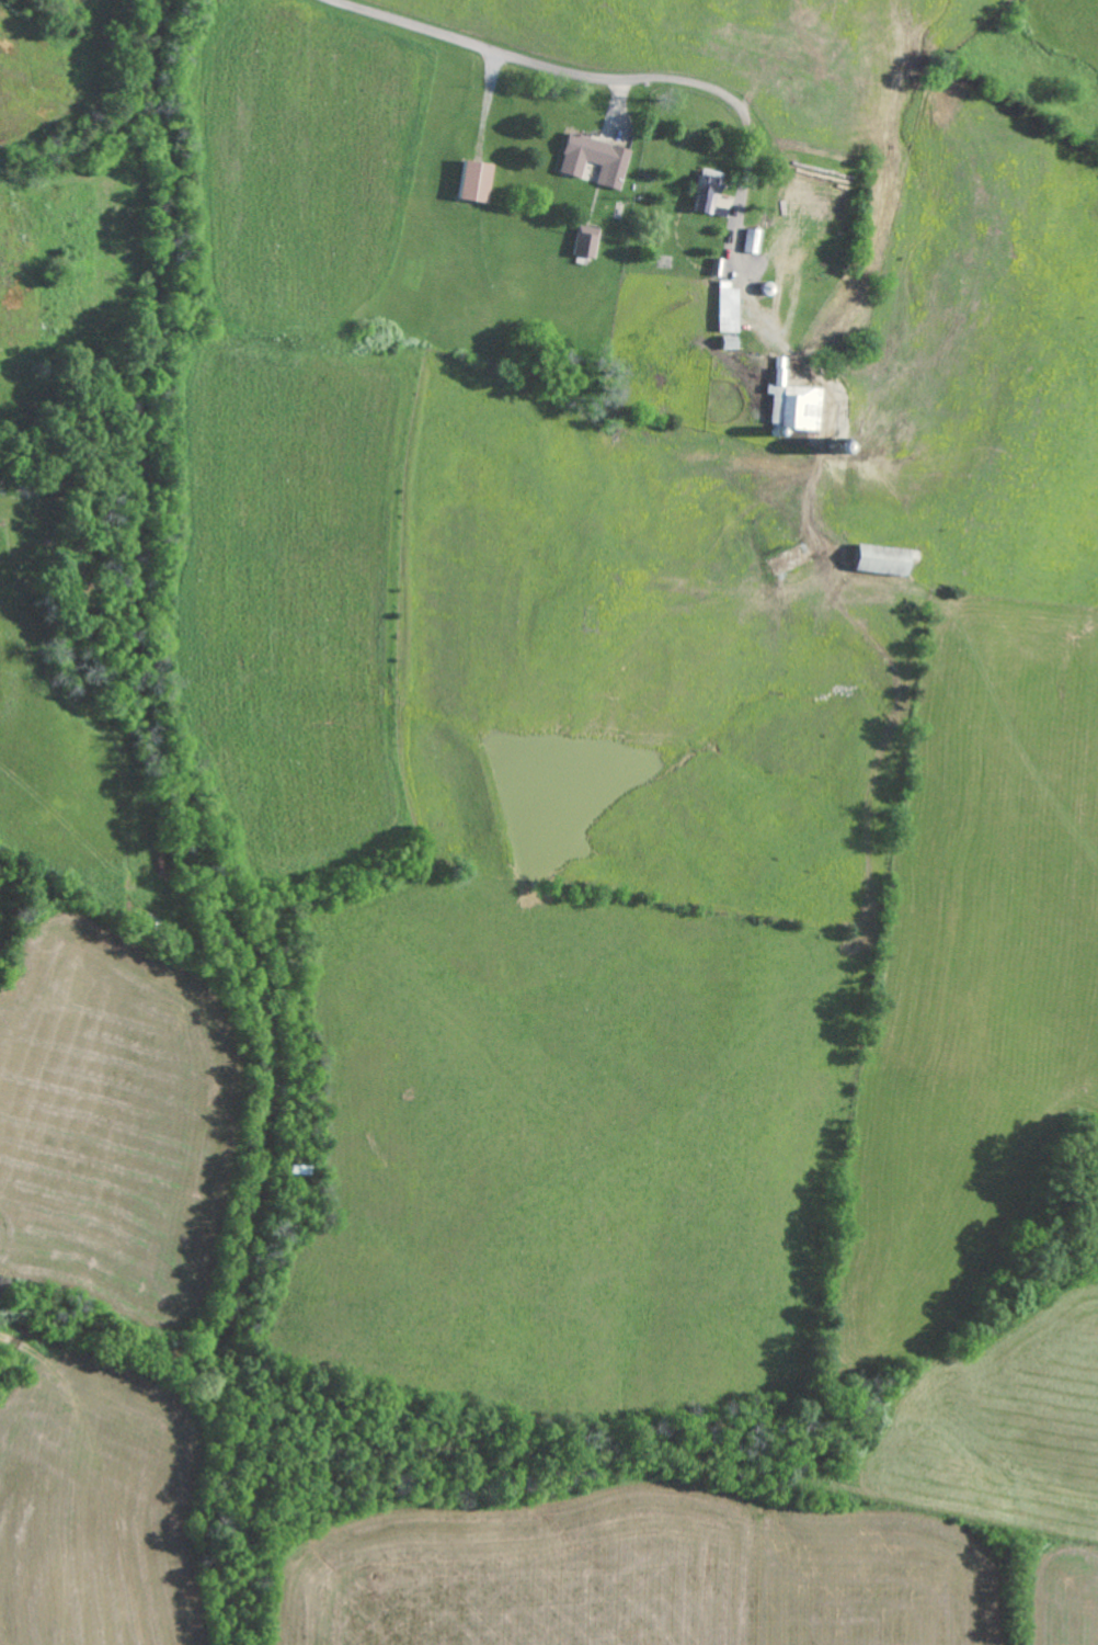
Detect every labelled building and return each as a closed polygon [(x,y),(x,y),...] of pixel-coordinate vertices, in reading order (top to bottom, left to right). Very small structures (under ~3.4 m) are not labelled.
[(636,148),(573,132),(563,171),(585,177),(590,160),(605,164),(600,183),(617,187),(620,177),(628,179),(636,148)] [(493,202),(497,163),(469,160),(465,199),(493,202)] [(721,192),(724,193),(729,174),(708,168),(697,208),(715,213),(721,192)] [(600,257),(605,229),(584,225),(578,253),(600,257)] [(763,252),(764,228),(749,228),(748,252),(763,252)] [(723,332),(743,332),(744,288),(735,288),(736,281),(724,281),(723,332)] [(915,577),(918,550),(864,544),(861,570),(915,577)]
